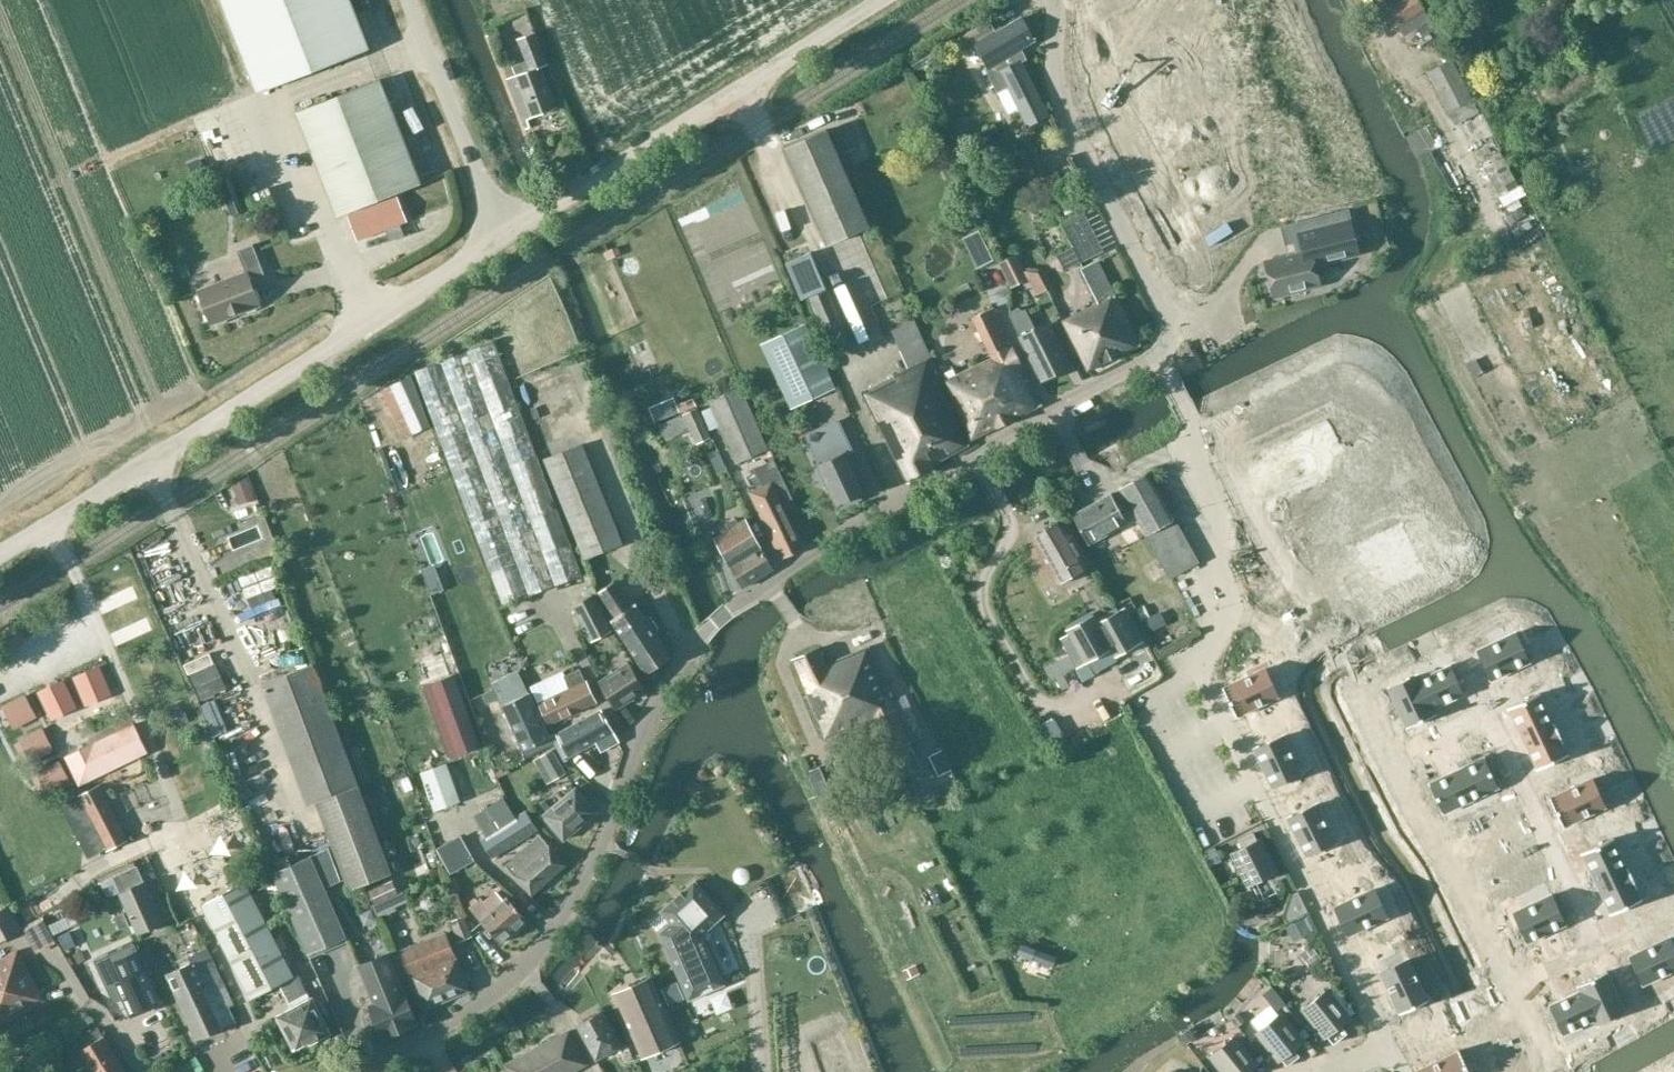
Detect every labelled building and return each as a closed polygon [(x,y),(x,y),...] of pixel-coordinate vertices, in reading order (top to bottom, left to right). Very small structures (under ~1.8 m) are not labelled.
[(257,93),(370,48),(351,0),(220,0),(257,93)] [(1142,17),(1143,16),(1147,14),(1159,8),(1155,0),(1134,0),(1142,17)] [(1390,9),(1385,12),(1394,27),(1424,9),(1419,0),(1385,0),(1390,9)] [(1009,87),(1028,125),(1048,115),(1021,63),(1027,60),(1021,48),(1034,41),(1021,18),(997,33),(990,21),(959,39),(967,51),(976,46),(988,66),(985,68),(998,92),(1009,87)] [(1205,28),(1193,34),(1198,44),(1210,38),(1205,28)] [(512,76),(507,78),(517,105),(526,101),(532,117),(557,107),(541,66),(548,64),(535,32),(518,38),(527,61),(516,66),(519,74),(516,75),(512,76)] [(1193,34),(1181,40),(1186,50),(1198,44),(1193,34)] [(1173,36),(1161,42),(1164,48),(1166,52),(1178,46),(1176,42),(1173,36)] [(1151,47),(1139,53),(1144,63),(1156,57),(1151,47)] [(1139,53),(1127,59),(1132,70),(1144,63),(1139,53)] [(1165,83),(1162,84),(1176,112),(1179,110),(1182,109),(1188,106),(1192,104),(1204,98),(1213,93),(1220,90),(1205,62),(1199,66),(1192,53),(1189,55),(1183,57),(1171,63),(1168,65),(1174,78),(1168,81),(1165,83)] [(1452,60),(1428,72),(1457,129),(1481,116),(1452,60)] [(380,80),(297,113),(337,216),(421,184),(380,80)] [(1189,138),(1185,140),(1201,172),(1208,168),(1213,165),(1217,163),(1226,159),(1233,155),(1242,151),(1244,150),(1228,118),(1226,119),(1217,123),(1211,111),(1210,111),(1185,123),(1192,136),(1189,138)] [(1427,128),(1406,137),(1414,156),(1436,147),(1427,128)] [(785,148),(828,246),(869,228),(826,130),(785,148)] [(1557,135),(1548,140),(1559,161),(1569,156),(1557,135)] [(1031,161),(1051,152),(1046,141),(1026,150),(1031,161)] [(1493,163),(1483,169),(1497,195),(1500,201),(1520,191),(1500,153),(1490,158),(1493,163)] [(1241,188),(1228,195),(1242,223),(1255,216),(1273,207),(1280,203),(1286,200),(1272,173),(1266,176),(1259,163),(1241,172),(1234,176),(1241,188)] [(1058,174),(1046,181),(1052,191),(1064,184),(1058,174)] [(397,197),(348,216),(357,241),(407,221),(397,197)] [(1076,210),(1072,202),(1063,206),(1067,214),(1076,210)] [(1303,253),(1265,262),(1273,297),(1320,285),(1315,266),(1331,262),(1359,255),(1347,211),(1319,218),(1296,224),(1303,253)] [(1506,241),(1527,233),(1523,222),(1502,230),(1506,241)] [(197,287),(180,293),(190,318),(206,312),(211,324),(260,305),(251,284),(266,278),(253,245),(237,251),(245,273),(198,291),(197,287)] [(850,344),(811,252),(787,263),(802,299),(810,296),(833,351),(850,344)] [(998,262),(1008,283),(1011,288),(1028,279),(1029,281),(1043,283),(1038,274),(1027,274),(1016,253),(998,262)] [(1141,345),(1098,260),(1081,269),(1098,303),(1062,321),(1088,371),(1141,345)] [(993,358),(979,365),(995,400),(993,401),(1003,424),(1041,405),(993,308),(972,318),(993,358)] [(1071,366),(1056,335),(1049,321),(1035,328),(1026,309),(1010,317),(1027,350),(1026,351),(1042,381),(1071,366)] [(619,336),(635,329),(628,312),(612,320),(619,336)] [(969,445),(931,358),(914,321),(892,332),(909,369),(862,392),(908,483),(935,469),(932,464),(969,445)] [(631,331),(641,362),(660,356),(650,325),(631,331)] [(806,325),(762,345),(791,408),(835,387),(806,325)] [(503,605),(581,575),(493,342),(415,371),(503,605)] [(995,400),(979,365),(946,380),(972,439),(1003,424),(993,401),(995,400)] [(709,401),(736,463),(768,450),(740,387),(709,401)] [(674,419),(687,448),(711,438),(698,409),(674,419)] [(1277,468),(1261,477),(1269,490),(1284,482),(1291,494),(1345,464),(1321,423),(1268,453),(1277,468)] [(817,471),(816,475),(816,479),(819,483),(824,485),(828,484),(838,505),(843,502),(844,506),(861,498),(860,495),(865,492),(850,460),(855,457),(844,433),(840,424),(818,434),(822,443),(827,454),(817,458),(821,468),(817,471)] [(582,445),(545,460),(586,558),(622,544),(582,445)] [(763,485),(750,491),(782,559),(805,548),(805,547),(804,547),(787,510),(797,506),(774,459),(755,468),(763,485)] [(716,469),(699,473),(705,497),(722,493),(716,469)] [(1149,473),(1120,489),(1121,492),(1143,532),(1146,536),(1170,578),(1198,562),(1196,558),(1175,519),(1172,514),(1181,510),(1161,475),(1153,480),(1149,473)] [(242,505),(229,476),(204,488),(217,516),(242,505)] [(1111,494),(1072,515),(1089,545),(1118,528),(1128,546),(1140,539),(1138,535),(1143,532),(1121,492),(1113,497),(1111,494)] [(1061,521),(1032,538),(1058,585),(1087,569),(1061,521)] [(748,523),(715,539),(730,568),(743,588),(774,568),(761,547),(748,523)] [(1354,566),(1348,570),(1354,582),(1361,578),(1366,588),(1415,562),(1398,530),(1349,556),(1354,566)] [(238,562),(240,574),(260,570),(257,558),(238,562)] [(244,598),(263,591),(260,581),(240,588),(244,598)] [(614,583),(600,592),(616,618),(612,621),(645,672),(669,656),(656,636),(657,628),(651,618),(643,616),(636,605),(631,608),(614,583)] [(94,608),(108,630),(129,618),(115,596),(94,608)] [(594,596),(574,606),(592,642),(612,631),(594,596)] [(1067,631),(1069,635),(1062,639),(1077,667),(1085,663),(1111,649),(1116,657),(1137,645),(1137,643),(1143,640),(1126,610),(1120,613),(1119,612),(1099,623),(1094,616),(1067,631)] [(577,616),(565,624),(574,637),(585,629),(577,616)] [(1515,633),(1477,651),(1491,680),(1529,663),(1515,633)] [(888,751),(890,750),(895,763),(915,755),(909,742),(922,737),(913,716),(904,697),(892,702),(868,647),(827,665),(819,648),(792,660),(825,738),(874,718),(888,751)] [(646,691),(628,664),(599,682),(616,710),(646,691)] [(317,802),(348,886),(349,890),(391,874),(382,840),(378,841),(358,787),(359,787),(312,665),(262,684),(308,806),(317,802)] [(477,677),(484,697),(514,685),(506,666),(477,677)] [(1449,666),(1419,680),(1432,709),(1463,695),(1449,666)] [(98,668),(75,678),(80,690),(84,688),(89,701),(109,692),(98,668)] [(580,669),(564,676),(533,691),(548,725),(597,702),(587,681),(586,682),(580,669)] [(1224,687),(1222,688),(1236,717),(1238,717),(1237,716),(1277,697),(1264,669),(1224,688),(1224,687)] [(455,674),(422,686),(449,758),(481,747),(455,674)] [(1417,676),(1389,689),(1407,727),(1406,728),(1406,729),(1436,715),(1436,713),(1434,714),(1432,709),(1419,680),(1417,676)] [(62,681),(40,692),(51,716),(70,707),(64,695),(68,693),(62,681)] [(1539,693),(1507,708),(1508,710),(1510,709),(1523,738),(1552,724),(1539,696),(1540,695),(1539,693)] [(550,739),(529,694),(502,706),(523,751),(550,739)] [(25,695),(8,704),(20,726),(38,717),(25,695)] [(569,757),(595,742),(600,752),(619,742),(614,732),(601,711),(556,735),(569,757)] [(1552,724),(1523,738),(1537,768),(1536,769),(1537,770),(1569,755),(1568,754),(1566,754),(1561,743),(1563,742),(1554,723),(1552,724)] [(95,743),(65,757),(79,787),(148,753),(134,724),(95,743)] [(43,728),(26,736),(38,759),(55,751),(43,728)] [(1284,736),(1254,750),(1272,788),(1302,774),(1284,736)] [(534,761),(548,785),(566,774),(553,750),(534,761)] [(1483,759),(1457,771),(1471,800),(1496,788),(1498,787),(1484,758),(1483,759)] [(60,761),(43,770),(55,793),(70,785),(72,784),(68,776),(60,761)] [(446,764),(421,773),(434,811),(459,802),(446,764)] [(1431,783),(1429,784),(1443,813),(1445,812),(1471,800),(1457,771),(1431,783)] [(1550,797),(1549,798),(1563,828),(1564,827),(1564,826),(1604,807),(1591,779),(1551,798),(1550,797)] [(100,785),(79,797),(107,852),(129,840),(100,785)] [(597,813),(576,788),(552,809),(547,803),(542,807),(547,813),(543,816),(564,840),(597,813)] [(538,829),(527,811),(516,818),(504,798),(474,817),(486,837),(481,840),(492,858),(538,829)] [(1317,804),(1288,819),(1306,856),(1336,841),(1317,804)] [(1230,854),(1247,888),(1278,873),(1268,853),(1267,853),(1264,848),(1266,847),(1262,839),(1257,841),(1254,834),(1239,841),(1242,848),(1230,854)] [(566,865),(540,836),(506,866),(532,895),(566,865)] [(1613,838),(1581,853),(1582,855),(1583,854),(1597,883),(1626,869),(1612,841),(1614,840),(1613,838)] [(275,860),(279,870),(273,873),(309,955),(346,938),(310,856),(291,865),(287,855),(275,860)] [(112,878),(100,883),(107,898),(119,892),(138,934),(163,923),(137,866),(112,877),(112,878)] [(1626,869),(1597,883),(1611,913),(1609,914),(1610,915),(1642,900),(1641,899),(1640,899),(1635,888),(1637,887),(1628,868),(1626,869)] [(394,882),(369,893),(374,906),(399,894),(394,882)] [(672,923),(660,933),(689,1000),(724,985),(702,935),(724,915),(696,883),(695,882),(682,893),(681,892),(680,893),(681,894),(675,900),(674,898),(673,899),(674,900),(661,912),(662,913),(663,913),(672,923)] [(246,883),(202,905),(251,1000),(280,985),(292,1008),(277,1017),(294,1050),(309,1042),(310,1044),(331,1034),(312,998),(307,1001),(246,883)] [(1374,889),(1335,908),(1348,935),(1387,917),(1374,889)] [(495,891),(484,901),(481,898),(470,908),(500,943),(527,920),(507,897),(504,901),(495,891)] [(1551,895),(1513,913),(1527,943),(1565,925),(1551,895)] [(23,930),(10,906),(0,912),(0,943),(23,930)] [(472,936),(464,916),(451,921),(460,942),(472,936)] [(402,951),(413,980),(425,1009),(470,991),(447,933),(402,951)] [(1630,957),(1643,984),(1673,970),(1673,949),(1669,938),(1630,957)] [(63,952),(78,986),(90,981),(74,947),(63,952)] [(45,1001),(18,951),(0,960),(0,1024),(45,1001)] [(135,953),(116,961),(124,980),(117,983),(132,1015),(158,1004),(144,971),(143,972),(135,953)] [(236,1022),(229,1007),(234,1005),(211,954),(166,975),(196,1040),(236,1022)] [(387,954),(359,965),(375,1003),(369,1006),(382,1037),(386,1036),(386,1037),(414,1025),(414,1024),(417,1023),(404,991),(403,992),(387,954)] [(1408,960),(1381,972),(1400,1013),(1399,1013),(1399,1014),(1429,1001),(1428,999),(1427,1000),(1408,960)] [(1607,971),(1577,986),(1577,987),(1579,986),(1581,991),(1594,1020),(1596,1024),(1624,1011),(1606,973),(1608,973),(1607,971)] [(680,1043),(659,994),(652,977),(614,993),(643,1059),(680,1043)] [(324,1009),(342,1000),(334,986),(317,995),(324,1009)] [(1353,1019),(1328,989),(1301,1011),(1315,1028),(1316,1027),(1320,1032),(1318,1033),(1324,1040),(1328,1037),(1334,1045),(1347,1034),(1342,1027),(1353,1019)] [(1581,991),(1551,1005),(1564,1034),(1594,1020),(1581,991)] [(622,1045),(603,1012),(578,1026),(596,1059),(622,1045)] [(1282,1012),(1255,1034),(1269,1052),(1270,1050),(1274,1055),(1273,1056),(1279,1064),(1283,1061),(1288,1066),(1299,1057),(1294,1051),(1306,1041),(1282,1012)] [(84,1037),(89,1045),(80,1051),(93,1071),(126,1071),(105,1037),(99,1028),(84,1037)] [(569,1031),(504,1065),(508,1071),(573,1071),(587,1064),(569,1031)] [(1236,1035),(1208,1058),(1220,1071),(1251,1071),(1259,1065),(1236,1035)] [(1418,1071),(1469,1071),(1459,1050),(1458,1051),(1458,1052),(1418,1071)]
